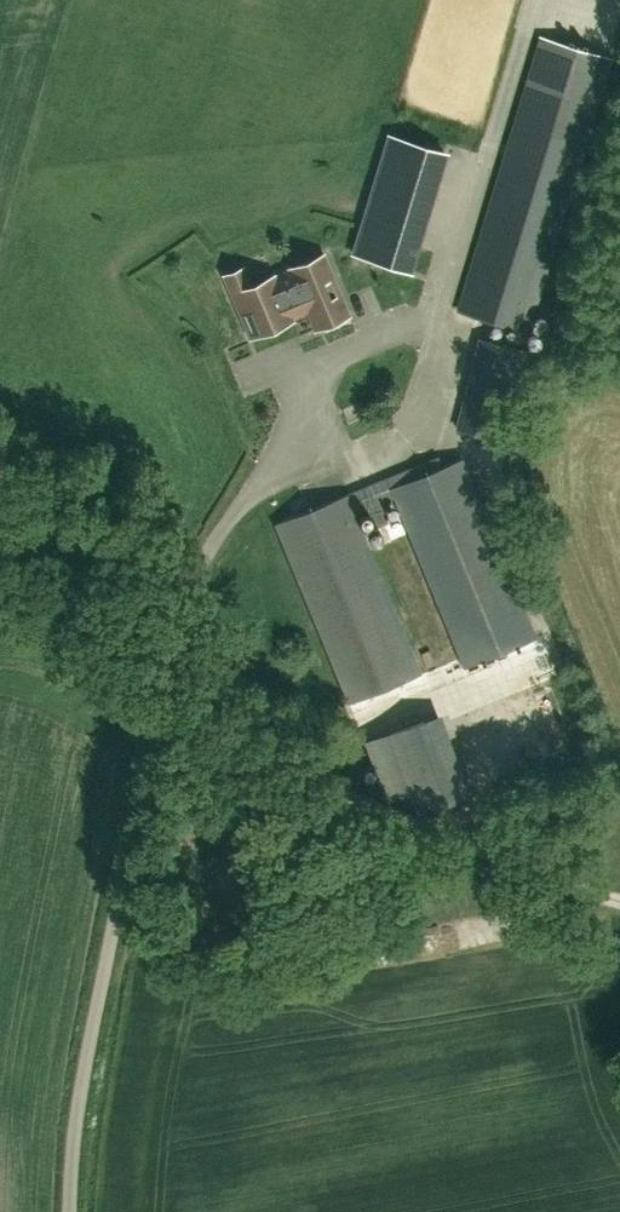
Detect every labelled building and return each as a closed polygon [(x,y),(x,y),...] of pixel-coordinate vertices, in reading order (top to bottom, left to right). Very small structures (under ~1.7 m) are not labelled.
[(525,331),(583,145),(610,57),(543,36),(458,310),(525,331)] [(361,229),(353,253),(409,270),(417,246),(361,229)] [(316,329),(322,326),(348,315),(323,255),(290,269),(291,271),(274,278),(273,276),(251,285),(243,268),(225,275),(241,313),(251,337),(266,330),(264,327),(270,324),(284,318),(285,320),(284,321),(285,322),(292,319),(291,317),(308,310),(316,329)] [(456,428),(497,438),(520,347),(479,337),(456,428)] [(391,487),(387,477),(275,523),(348,702),(419,673),(353,512),(393,496),(463,666),(535,637),(461,458),(391,487)] [(380,725),(399,788),(458,770),(439,707),(380,725)]
